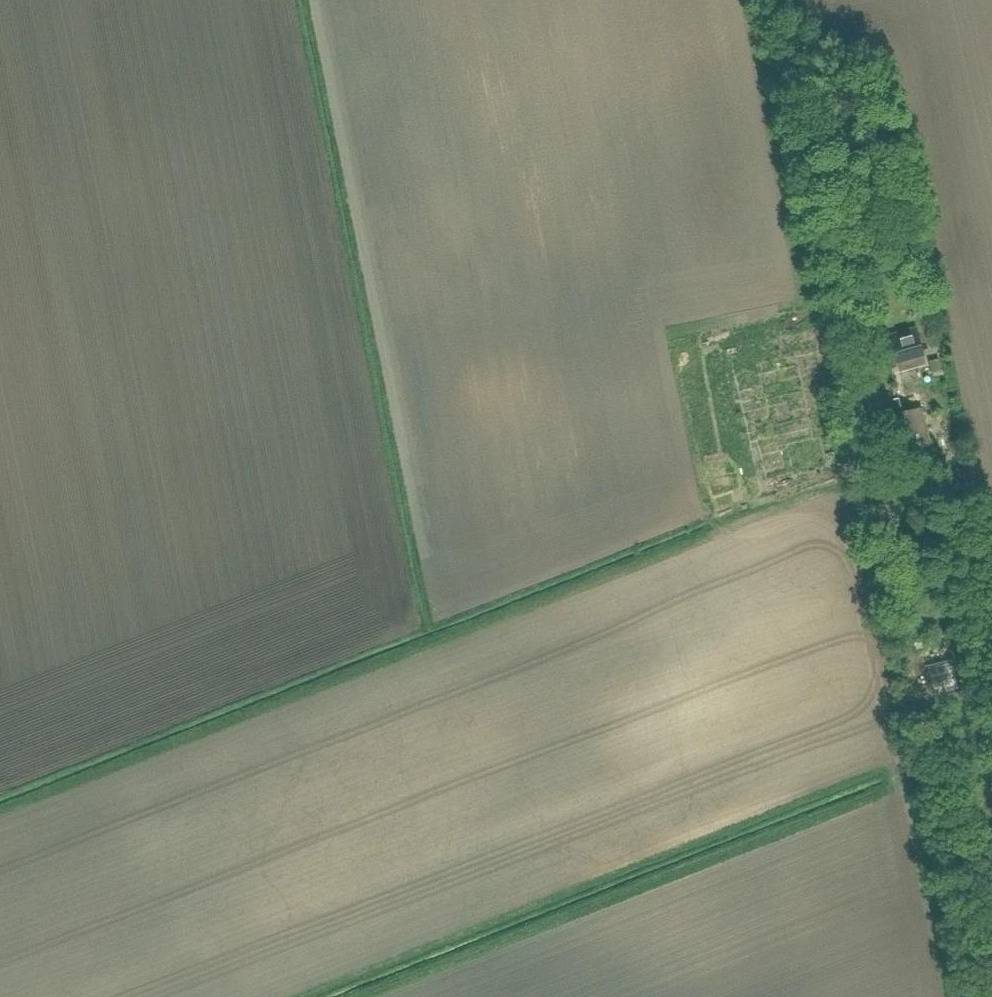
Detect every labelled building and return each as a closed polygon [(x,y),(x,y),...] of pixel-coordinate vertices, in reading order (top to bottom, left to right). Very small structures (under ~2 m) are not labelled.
[(925,358),(918,330),(871,342),(878,371),(900,365),(899,364),(925,358)] [(935,461),(922,407),(890,414),(907,485),(928,480),(924,464),(935,461)]
